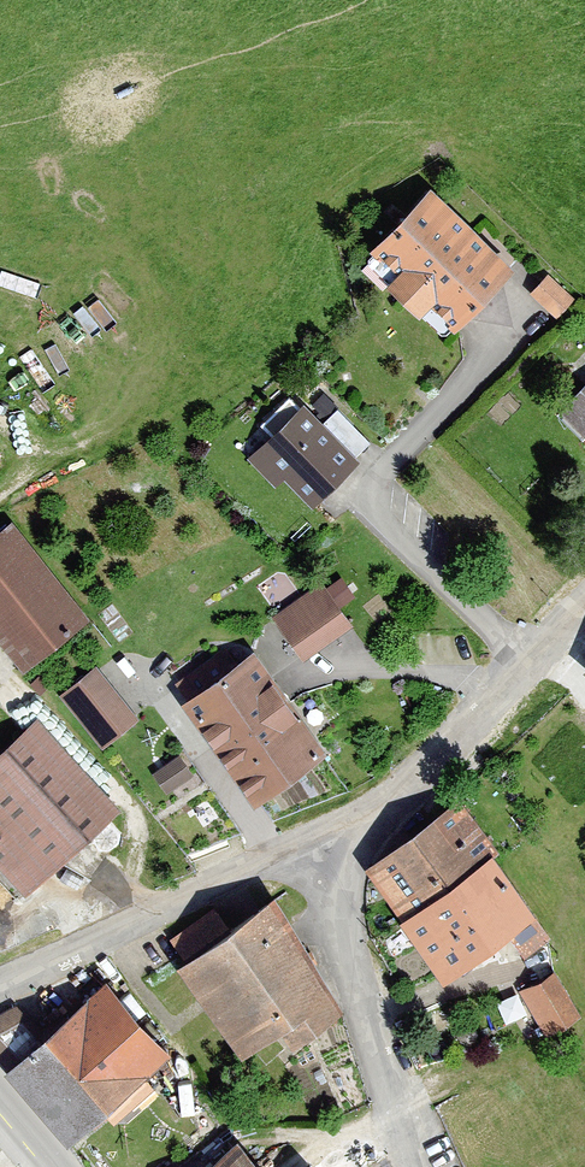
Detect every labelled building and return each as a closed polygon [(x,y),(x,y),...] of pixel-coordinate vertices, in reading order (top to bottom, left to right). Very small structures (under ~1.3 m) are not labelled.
[(522,273),(435,192),(380,252),(406,277),(393,291),(428,324),(443,308),(468,331),(522,273)] [(579,304),(552,278),(535,295),(562,321),(579,304)] [(565,413),(584,431),(584,391),(565,413)] [(360,458),(305,402),(249,458),(276,485),(284,478),(312,505),(360,458)] [(0,537),(0,637),(29,675),(96,624),(19,523),(0,537)] [(327,585),(276,619),(306,665),(357,630),(327,585)] [(247,640),(178,687),(261,809),(330,762),(247,640)] [(122,652),(97,674),(117,697),(143,675),(122,652)] [(0,756),(0,862),(32,897),(126,812),(42,719),(0,756)] [(182,758),(159,773),(174,796),(197,781),(182,758)] [(463,804),(368,869),(447,982),(511,938),(527,960),(557,940),(463,804)] [(281,903),(181,969),(250,1059),(285,1035),(300,1049),(350,1014),(281,903)] [(522,993),(548,1038),(584,1016),(584,1012),(561,971),(522,993)] [(112,984),(10,1072),(75,1147),(177,1060),(112,984)] [(216,1166),(263,1166),(243,1144),(216,1166)]
